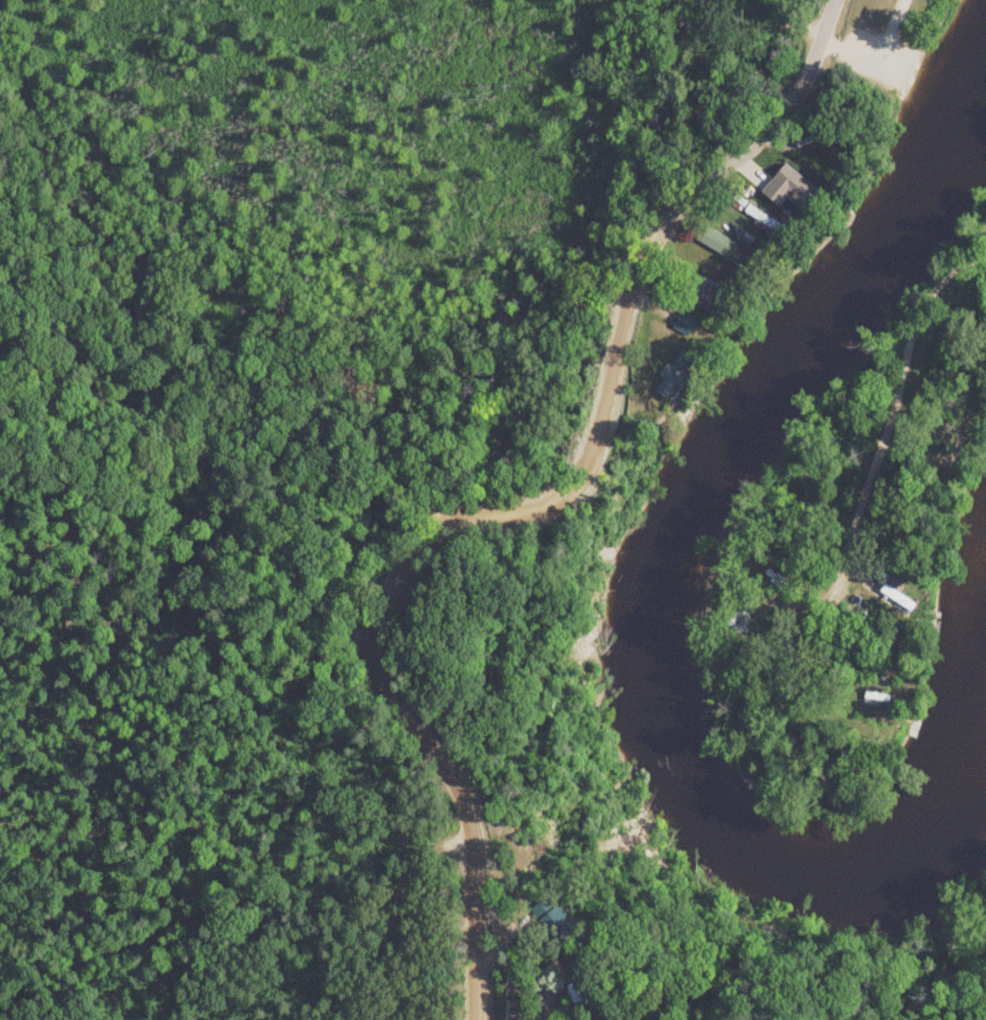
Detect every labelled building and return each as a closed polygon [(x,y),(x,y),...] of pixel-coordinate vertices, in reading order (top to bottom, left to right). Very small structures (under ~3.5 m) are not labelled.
[(692,243),(736,267),(745,251),(701,227),(692,243)] [(683,338),(694,322),(680,312),(669,329),(683,338)] [(680,391),(688,378),(680,373),(689,360),(677,352),(653,388),(663,396),(671,385),(680,391)] [(536,917),(552,942),(573,928),(556,903),(536,917)]
